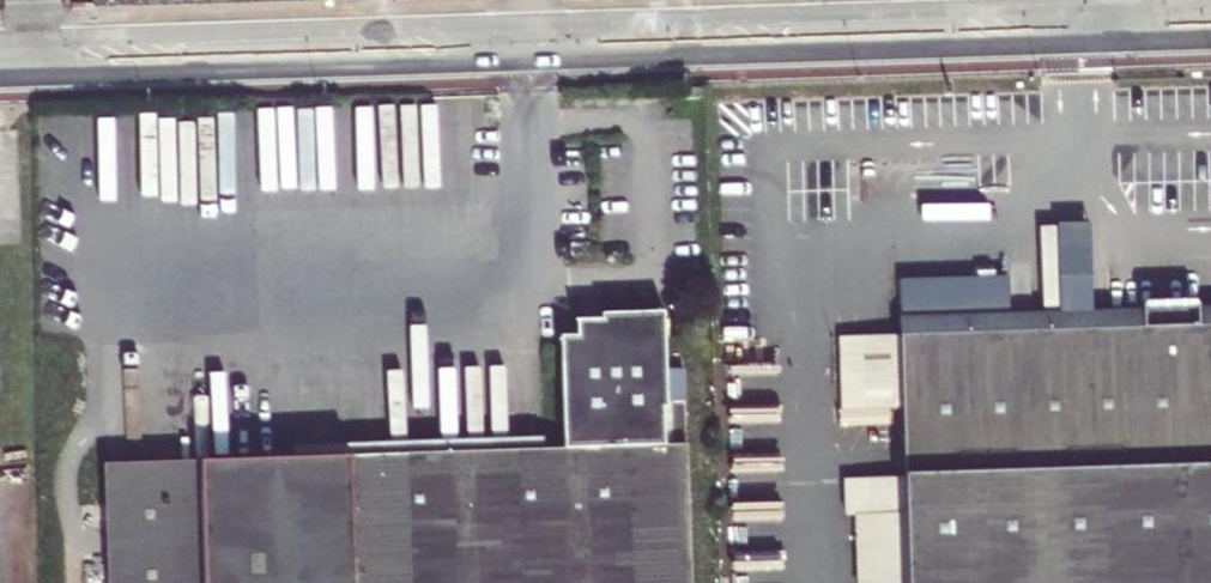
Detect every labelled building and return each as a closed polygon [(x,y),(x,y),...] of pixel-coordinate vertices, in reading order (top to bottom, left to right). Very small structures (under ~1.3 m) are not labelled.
[(884,292),(892,582),(1210,582),(1210,282),(884,292)] [(82,471),(84,582),(675,582),(671,452),(653,454),(649,319),(587,321),(588,329),(562,330),(561,349),(544,348),(548,458),(82,471)]
